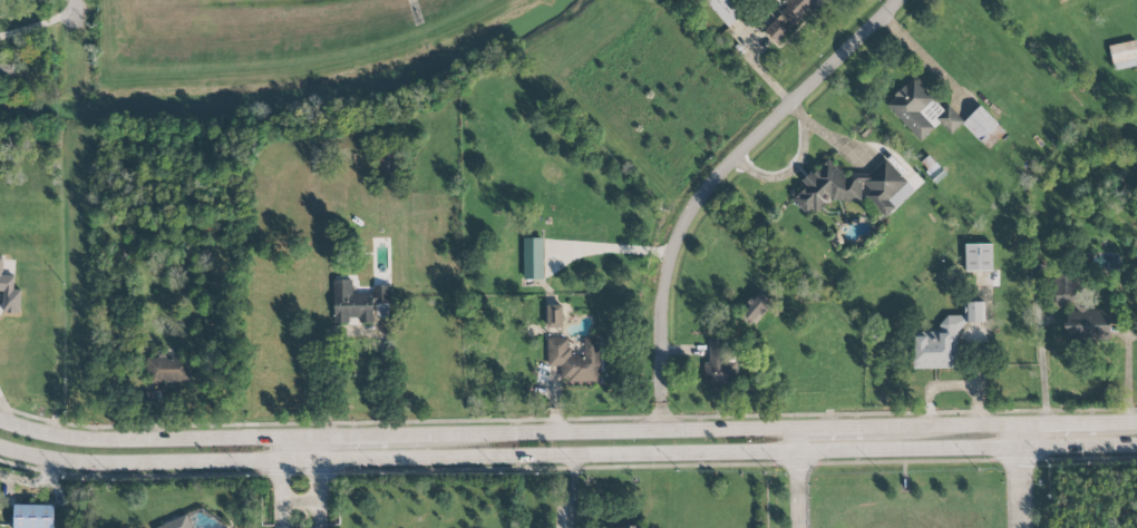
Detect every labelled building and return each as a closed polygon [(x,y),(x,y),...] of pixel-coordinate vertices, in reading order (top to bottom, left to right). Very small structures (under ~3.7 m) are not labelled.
[(823,0),(784,0),(782,2),(787,8),(764,30),(777,44),(823,0)] [(1136,66),(1136,44),(1136,40),(1108,46),(1114,71),(1136,66)] [(0,64),(0,77),(22,77),(21,61),(0,61),(0,64)] [(885,106),(921,142),(940,123),(951,134),(964,122),(948,106),(944,110),(913,78),(885,106)] [(962,123),(988,150),(1006,133),(980,106),(962,123)] [(915,190),(885,159),(868,175),(842,174),(828,159),(804,181),(804,189),(792,200),(805,215),(809,211),(819,211),(830,200),(860,201),(864,197),(884,219),(915,190)] [(542,238),(522,238),(523,280),(543,279),(542,238)] [(965,245),(965,271),(993,271),(993,244),(965,245)] [(2,291),(1,312),(20,313),(22,289),(13,289),(14,275),(2,275),(3,257),(0,256),(0,291),(2,291)] [(1080,310),(1081,275),(1055,275),(1055,305),(1066,305),(1066,342),(1114,342),(1114,310),(1080,310)] [(333,324),(348,324),(348,317),(359,317),(359,324),(373,324),(373,316),(390,316),(390,286),(373,286),(373,294),(352,294),(352,280),(333,280),(333,324)] [(740,314),(753,326),(773,303),(760,291),(740,314)] [(958,369),(958,323),(985,323),(985,302),(965,302),(965,315),(941,315),(941,332),(912,332),(912,369),(958,369)] [(547,306),(547,328),(563,328),(562,305),(547,306)] [(561,383),(600,383),(599,338),(584,339),(584,355),(569,355),(569,338),(548,338),(548,367),(561,367),(561,383)] [(703,389),(735,390),(735,362),(727,362),(727,342),(709,342),(709,362),(704,362),(703,389)] [(190,355),(158,356),(158,358),(146,358),(147,385),(191,384),(190,355)] [(14,505),(14,527),(54,527),(54,505),(14,505)] [(188,514),(153,527),(193,527),(188,514)]
